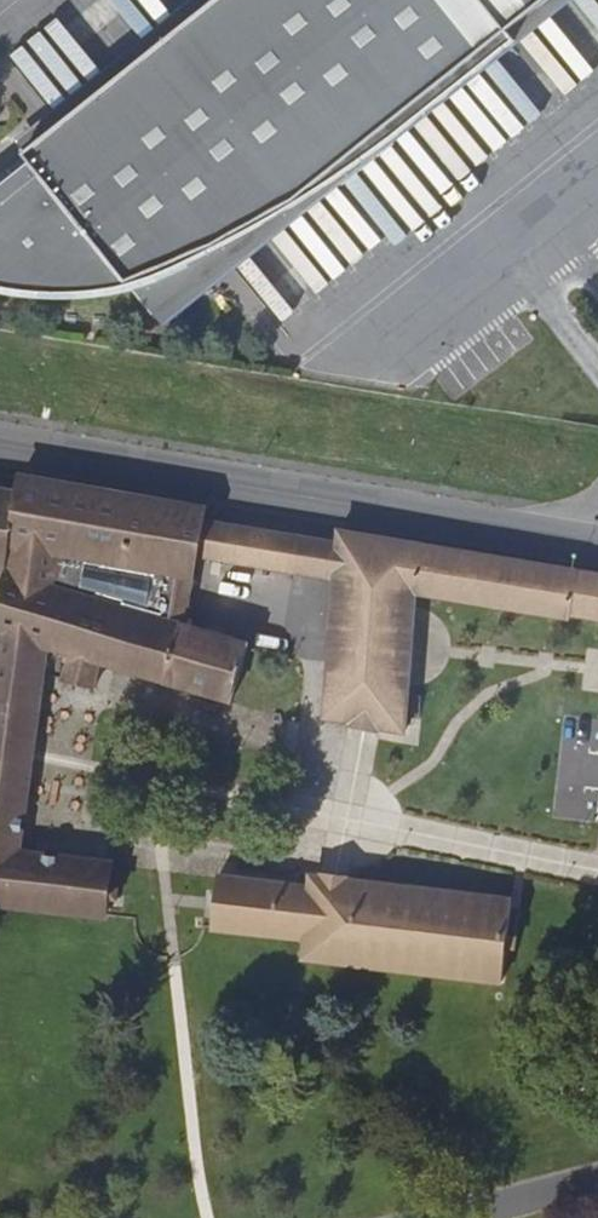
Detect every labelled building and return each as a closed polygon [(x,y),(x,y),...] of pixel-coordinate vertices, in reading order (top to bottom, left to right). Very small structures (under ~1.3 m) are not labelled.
[(0,206),(0,287),(7,288),(28,291),(49,293),(71,294),(92,292),(113,289),(130,286),(153,315),(490,46),(497,55),(517,40),(510,31),(548,0),(217,0),(24,154),(40,174),(0,206)] [(18,494),(7,567),(0,617),(0,904),(107,916),(112,865),(45,857),(17,854),(45,646),(68,653),(60,682),(80,687),(101,694),(109,665),(232,702),(249,644),(183,624),(205,509),(21,478),(18,494)] [(18,494),(0,491),(0,566),(7,567),(18,494)] [(326,718),(361,725),(366,682),(411,687),(415,586),(538,607),(544,566),(418,545),(338,531),(329,670),(326,718)] [(579,572),(571,613),(597,618),(597,575),(579,572)] [(407,745),(411,687),(366,682),(361,725),(353,779),(401,784),(407,745)] [(307,938),(309,889),(218,878),(215,904),(212,927),(307,938)] [(307,938),(307,950),(445,970),(455,902),(311,882),(309,889),(307,938)]
